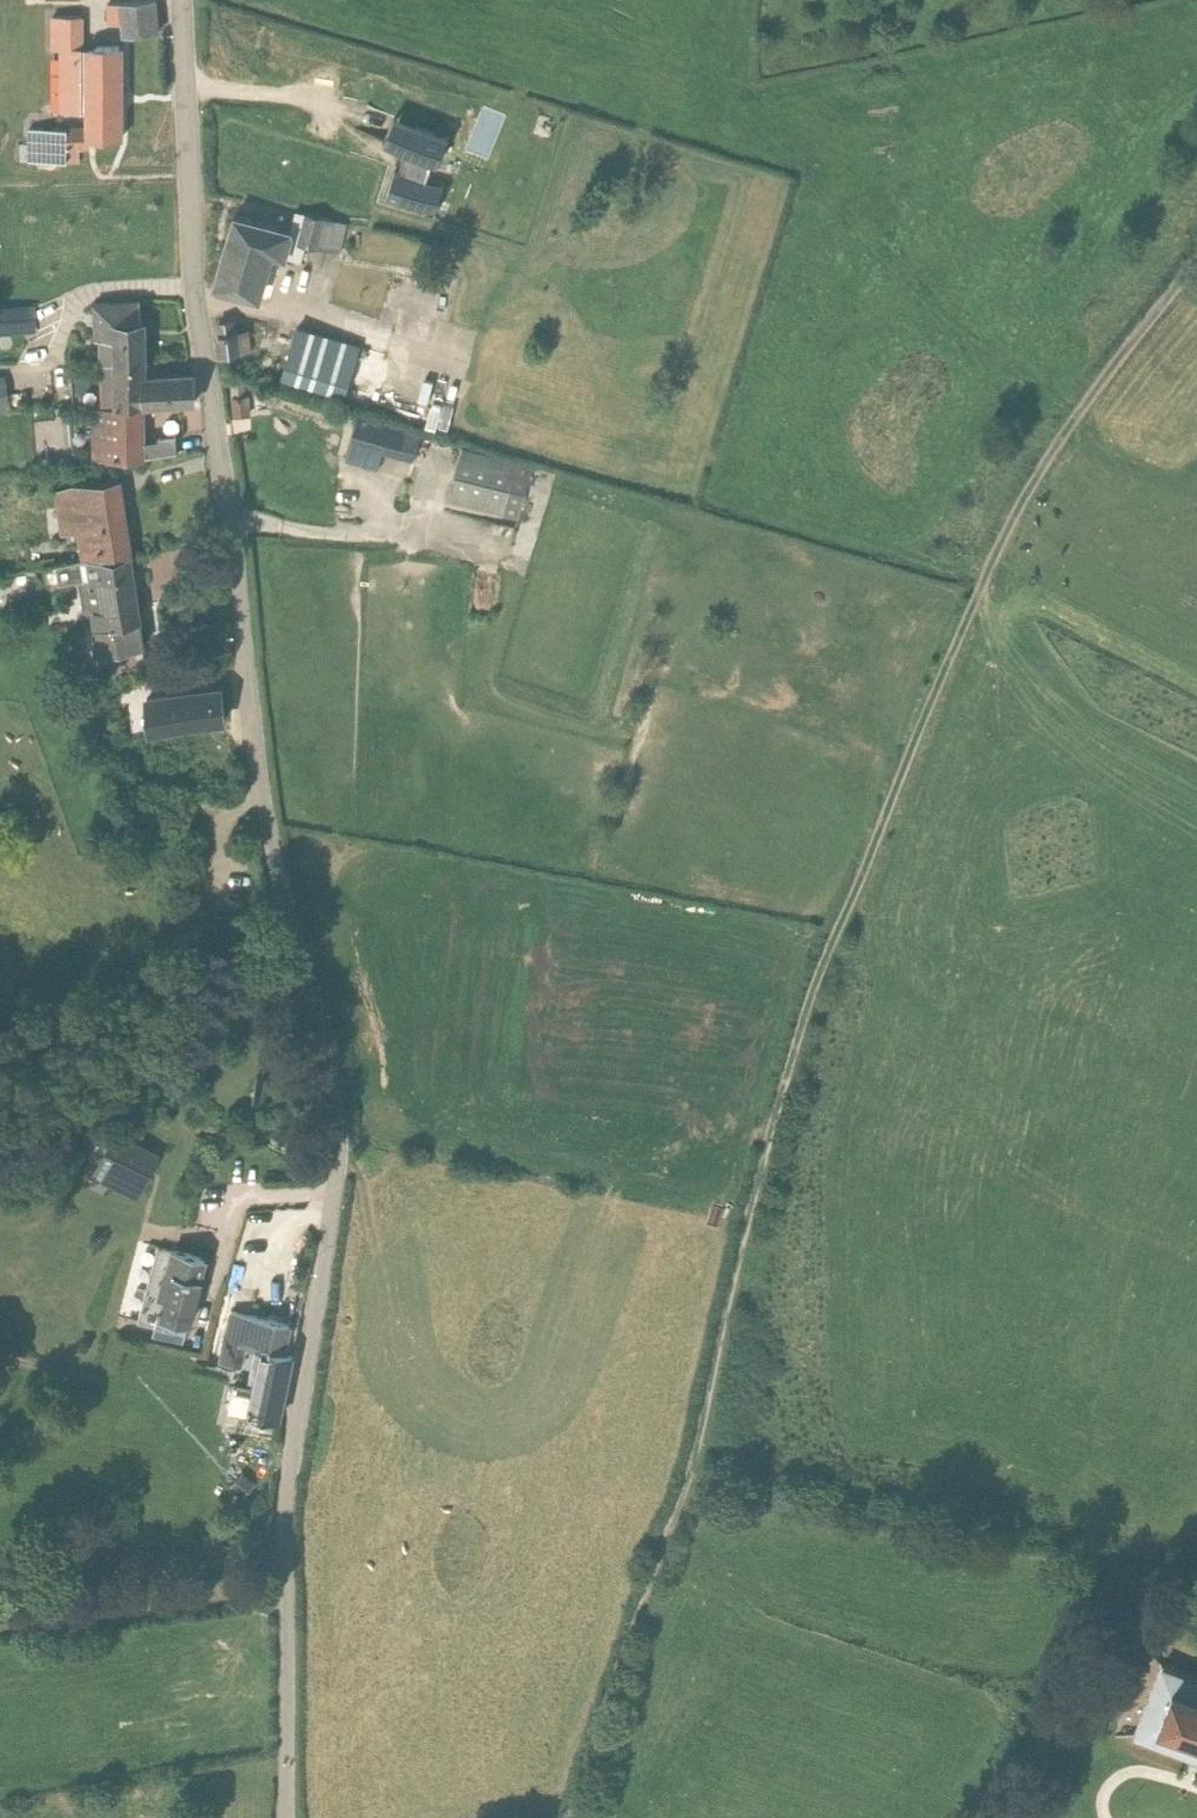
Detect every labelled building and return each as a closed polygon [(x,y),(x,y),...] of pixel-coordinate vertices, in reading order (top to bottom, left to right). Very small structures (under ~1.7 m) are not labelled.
[(159,31),(156,0),(140,0),(107,3),(110,24),(123,23),(124,34),(159,31)] [(121,45),(65,46),(64,25),(43,26),(43,112),(85,111),(85,127),(19,127),(19,161),(80,161),(80,149),(90,149),(90,139),(98,139),(122,139),(122,137),(121,137),(121,45)] [(471,150),(494,158),(509,113),(487,105),(471,150)] [(401,116),(391,141),(407,149),(400,170),(396,169),(388,196),(435,210),(444,184),(426,178),(433,159),(438,161),(448,135),(401,116)] [(347,226),(319,218),(296,211),(290,230),(235,213),(214,284),(237,291),(262,298),(275,257),(287,260),(287,258),(301,262),(306,244),(340,253),(347,226)] [(99,363),(142,361),(140,302),(94,303),(94,339),(98,339),(99,363)] [(43,332),(42,308),(11,310),(12,334),(43,332)] [(242,331),(237,332),(235,319),(219,321),(220,334),(219,335),(222,356),(253,352),(250,330),(242,331)] [(369,407),(387,354),(297,327),(279,382),(369,407)] [(67,369),(68,406),(93,405),(100,405),(143,404),(142,378),(143,378),(142,361),(99,363),(99,368),(67,369)] [(142,378),(143,404),(195,402),(194,377),(143,378),(142,378)] [(248,394),(246,394),(244,383),(233,384),(234,395),(232,395),(234,414),(250,413),(248,394)] [(8,411),(7,392),(0,393),(0,411),(8,411)] [(146,456),(153,455),(177,454),(176,436),(143,437),(143,404),(100,405),(93,405),(93,460),(146,457),(146,456)] [(187,406),(190,430),(205,428),(202,404),(187,406)] [(413,460),(420,434),(356,418),(345,461),(378,470),(383,452),(413,460)] [(534,466),(519,462),(463,447),(447,502),(518,520),(534,466)] [(84,560),(131,554),(120,479),(53,489),(60,534),(77,532),(82,560),(84,560)] [(99,652),(144,646),(131,554),(84,560),(82,560),(56,564),(59,583),(80,580),(88,628),(95,627),(99,652)] [(162,724),(230,716),(227,686),(159,694),(162,724)] [(97,744),(111,745),(113,726),(99,725),(97,744)] [(137,1202),(158,1157),(111,1136),(91,1182),(137,1202)] [(206,1256),(183,1250),(158,1245),(137,1322),(162,1329),(185,1335),(189,1321),(190,1322),(202,1278),(200,1277),(206,1256)] [(260,1345),(285,1351),(291,1323),(232,1310),(232,1311),(230,1311),(218,1362),(241,1367),(245,1344),(260,1347),(260,1345)] [(293,1352),(285,1351),(260,1345),(260,1347),(251,1391),(240,1389),(232,1387),(228,1407),(280,1418),(293,1352)] [(243,1471),(231,1484),(243,1496),(255,1483),(243,1471)] [(1196,1759),(1196,1676),(1161,1662),(1133,1733),(1196,1759)]
